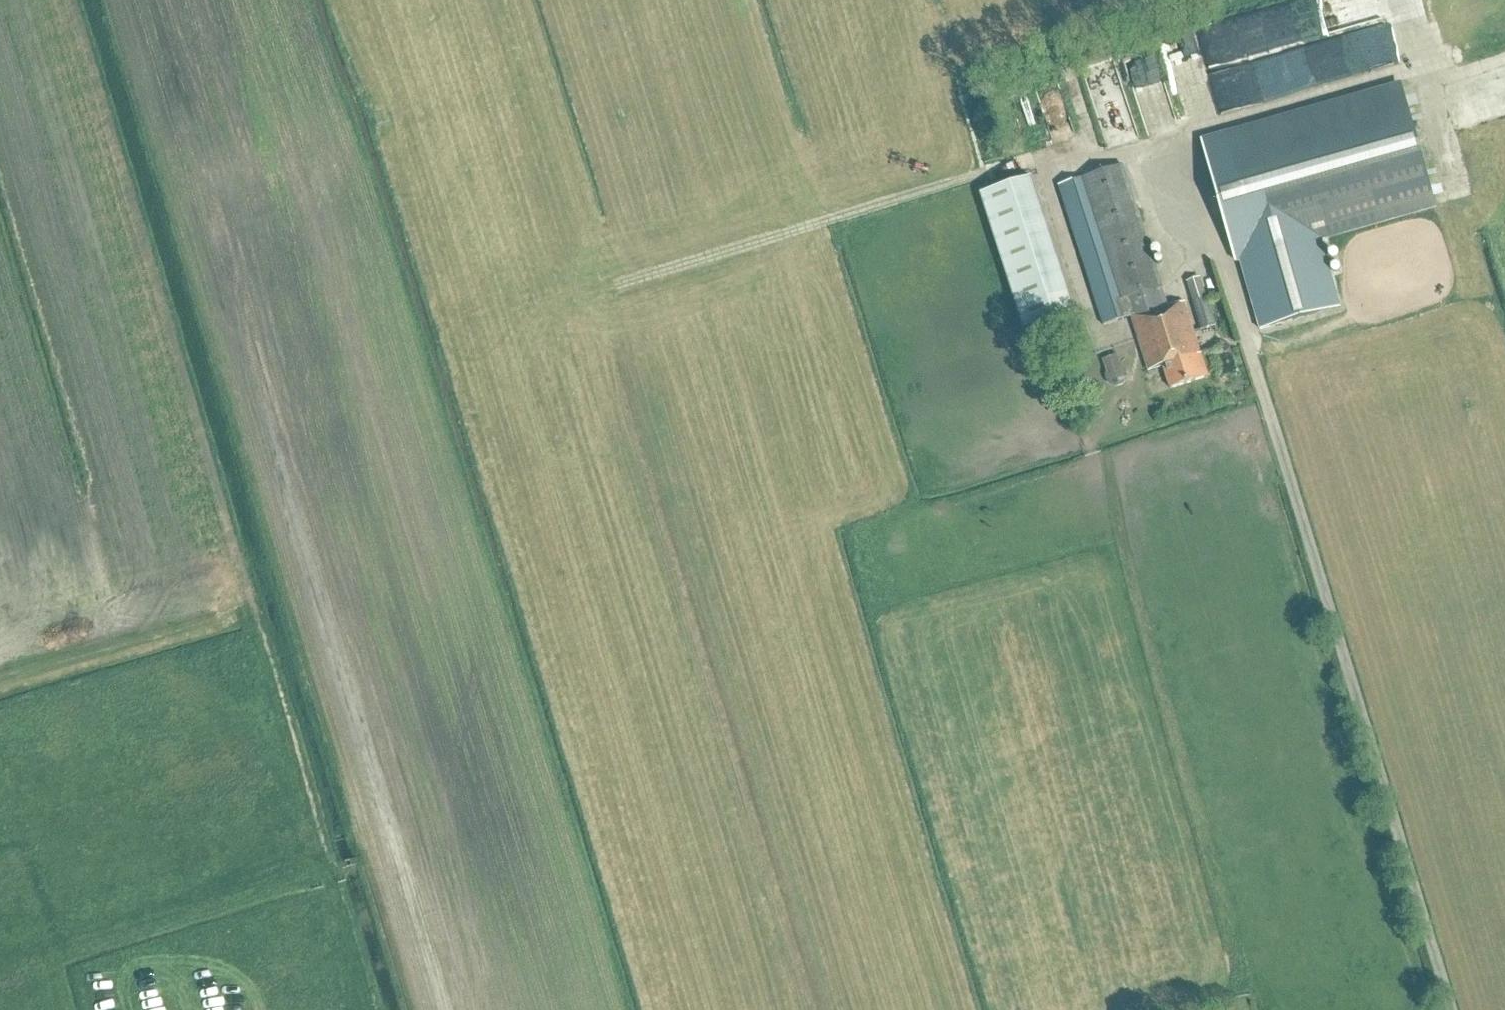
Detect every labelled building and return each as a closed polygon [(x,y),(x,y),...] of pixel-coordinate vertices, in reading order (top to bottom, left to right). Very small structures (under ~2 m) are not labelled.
[(1257,16),(1263,33),(1315,16),(1309,0),(1304,0),(1257,16)] [(1381,0),(1311,0),(1316,16),(1381,0)] [(1212,49),(1208,32),(1180,39),(1184,56),(1212,49)] [(1100,70),(1118,134),(1144,126),(1125,63),(1100,70)] [(1172,69),(1146,77),(1161,128),(1187,120),(1172,69)] [(1091,73),(1080,76),(1088,104),(1099,100),(1091,73)] [(1068,82),(1053,86),(1059,111),(1075,107),(1068,82)] [(1027,89),(1029,108),(1039,107),(1036,88),(1027,89)] [(1226,138),(1260,256),(1435,206),(1402,88),(1226,138)] [(1103,326),(1129,317),(1147,371),(1162,366),(1170,388),(1208,376),(1185,302),(1170,308),(1168,305),(1167,305),(1123,166),(1059,187),(1080,261),(1103,326)] [(1050,279),(1068,274),(1038,172),(990,186),(1026,313),(1058,304),(1050,279)] [(1200,332),(1202,331),(1215,328),(1201,279),(1186,283),(1200,332)] [(1125,382),(1117,356),(1102,361),(1110,387),(1125,382)]
